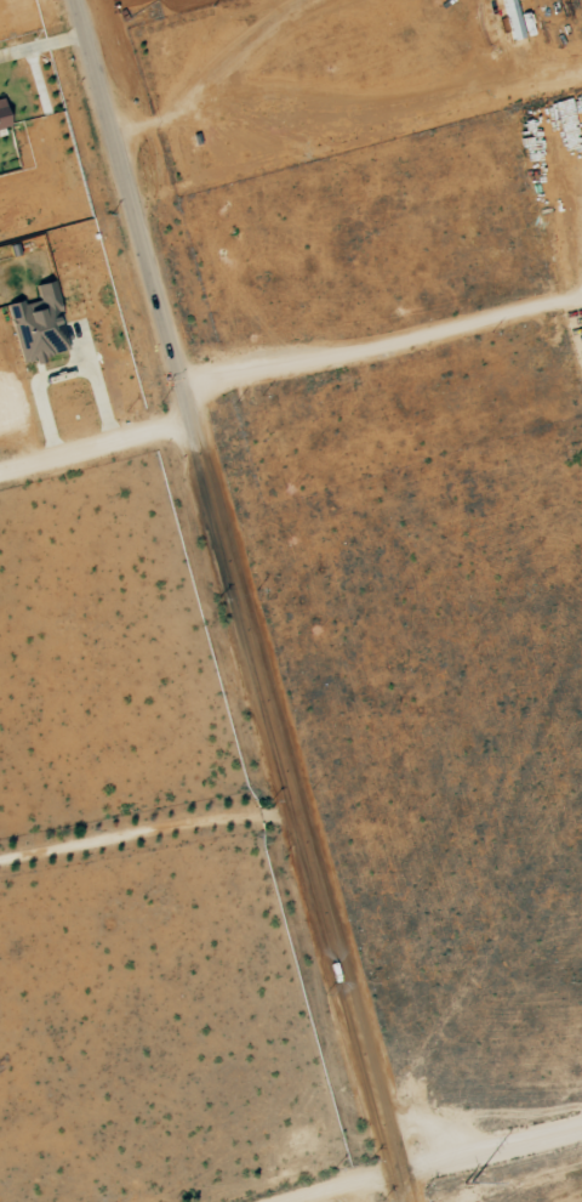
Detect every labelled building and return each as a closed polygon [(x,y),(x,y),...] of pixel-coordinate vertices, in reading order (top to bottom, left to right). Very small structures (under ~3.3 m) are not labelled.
[(513,38),(524,35),(516,0),(504,0),(513,38)] [(12,124),(5,96),(0,97),(0,127),(12,124)] [(8,305),(23,361),(36,358),(36,359),(72,350),(53,280),(36,284),(40,296),(8,305)]
